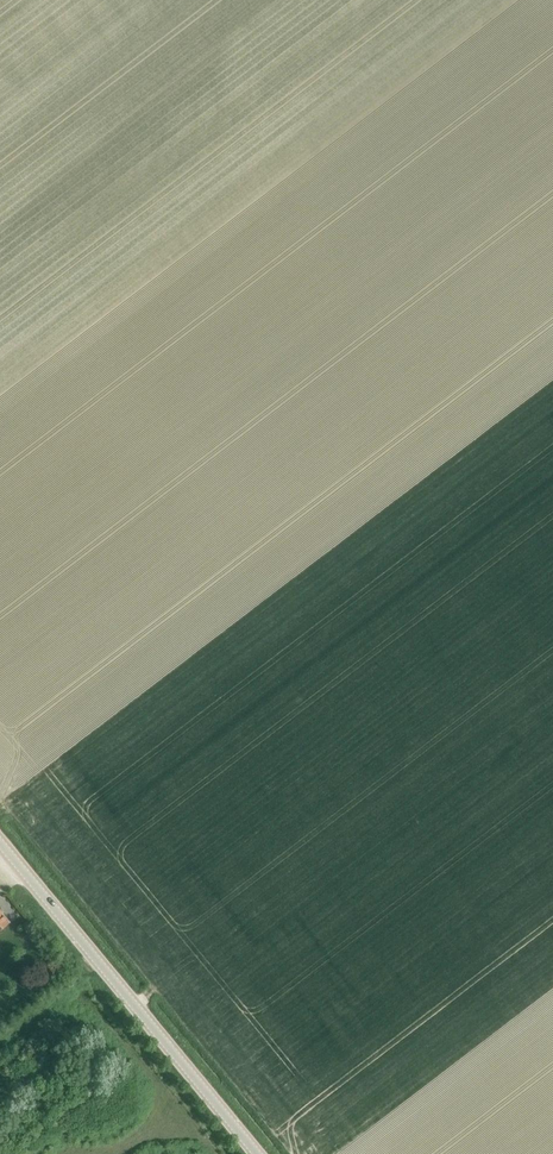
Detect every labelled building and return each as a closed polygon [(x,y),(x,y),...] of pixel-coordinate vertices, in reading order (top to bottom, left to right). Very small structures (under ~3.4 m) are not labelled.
[(10,922),(0,910),(0,930),(10,922)]
